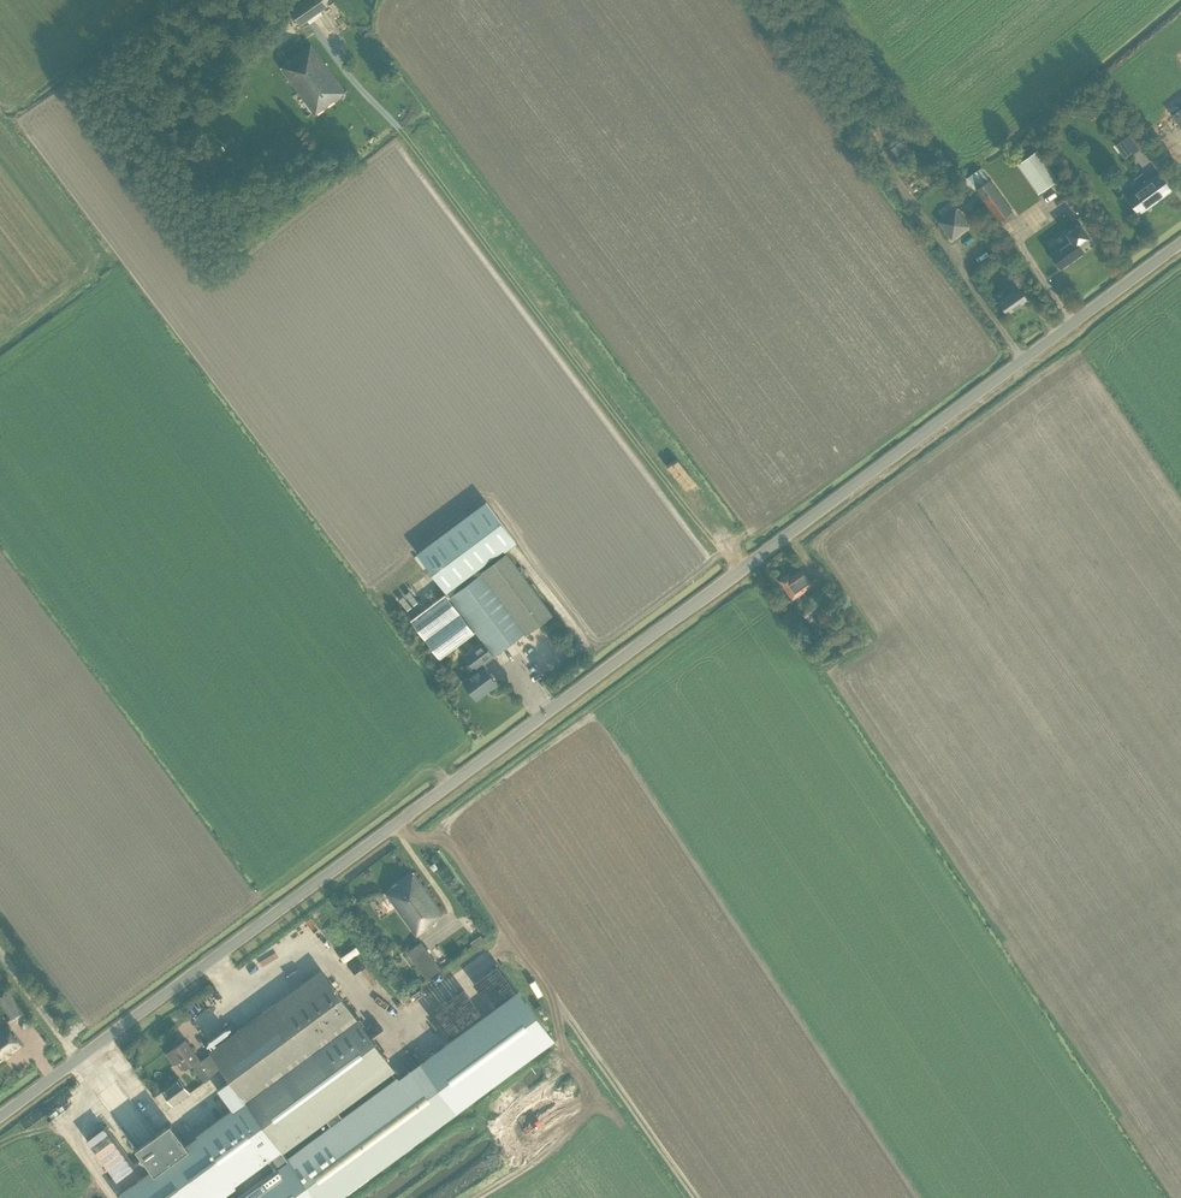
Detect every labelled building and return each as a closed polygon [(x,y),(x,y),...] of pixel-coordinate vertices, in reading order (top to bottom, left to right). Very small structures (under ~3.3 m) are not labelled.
[(290,11),(290,12),(300,26),(328,6),(324,0),(306,0),(291,10),(290,11)] [(314,111),(317,113),(346,91),(311,43),(282,67),(306,101),(300,106),(307,116),(314,111)] [(289,79),(278,85),(281,90),(292,85),(289,79)] [(1172,114),(1180,126),(1180,107),(1172,114)] [(1137,129),(1122,139),(1133,153),(1147,143),(1137,129)] [(1038,193),(1059,178),(1038,149),(1017,163),(1038,193)] [(970,194),(976,189),(998,221),(1013,211),(990,178),(989,179),(980,168),(961,182),(970,194)] [(1139,186),(1126,196),(1139,213),(1171,190),(1158,172),(1148,179),(1142,172),(1134,179),(1139,186)] [(956,204),(961,200),(955,193),(950,196),(956,204)] [(956,210),(940,222),(952,237),(968,225),(956,210)] [(1071,239),(1051,253),(1061,268),(1084,251),(1079,244),(1090,237),(1080,223),(1066,233),(1071,239)] [(1012,292),(999,301),(1008,314),(1027,300),(1018,288),(1024,284),(1016,272),(1009,277),(1013,283),(1009,286),(1012,292)] [(488,501),(417,553),(449,596),(507,554),(508,553),(505,549),(517,540),(488,501)] [(507,554),(449,596),(475,631),(482,640),(463,654),(476,671),(484,665),(482,664),(527,631),(528,631),(552,614),(552,613),(550,614),(507,554)] [(779,580),(789,594),(789,593),(793,599),(799,595),(802,600),(807,597),(803,592),(813,585),(802,569),(792,577),(789,573),(779,580)] [(445,593),(410,619),(439,658),(475,631),(449,596),(448,597),(445,593)] [(817,612),(827,605),(821,597),(811,604),(817,612)] [(484,665),(476,671),(463,681),(475,697),(487,688),(489,691),(497,684),(484,665)] [(437,922),(436,920),(444,913),(414,872),(386,893),(418,935),(437,922)] [(279,951),(295,940),(290,932),(273,942),(279,951)] [(427,979),(442,969),(421,941),(407,952),(427,979)] [(192,1064),(205,1082),(222,1069),(230,1080),(218,1089),(234,1110),(187,1144),(171,1122),(155,1134),(136,1148),(152,1170),(120,1194),(123,1197),(339,1197),(555,1039),(519,990),(343,1119),(338,1112),(393,1072),(320,970),(209,1052),(211,1054),(201,1060),(200,1061),(186,1039),(167,1053),(175,1064),(179,1062),(185,1069),(192,1064)] [(0,997),(0,1001),(13,1018),(23,1010),(8,991),(0,997)] [(220,1037),(218,1033),(225,1031),(223,1023),(209,1028),(213,1039),(220,1037)] [(20,1044),(7,1027),(0,1032),(0,1059),(20,1044)] [(173,1105),(190,1092),(182,1081),(171,1090),(168,1086),(162,1090),(173,1105)] [(134,1167),(104,1126),(87,1139),(117,1179),(134,1167)]
